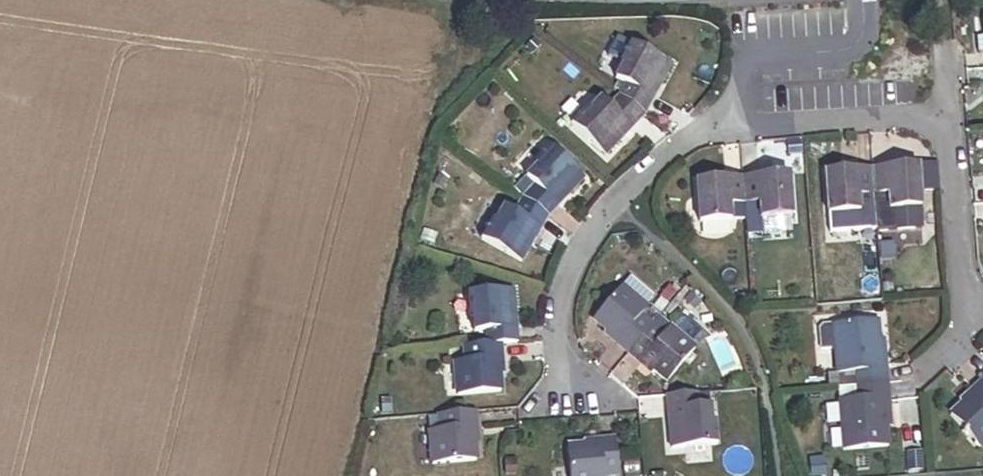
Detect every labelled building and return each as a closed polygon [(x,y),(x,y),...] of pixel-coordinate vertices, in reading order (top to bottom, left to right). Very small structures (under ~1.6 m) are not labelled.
[(542,47),(534,39),(524,49),(532,57),(542,47)] [(646,121),(677,71),(639,47),(627,66),(631,69),(624,81),(631,86),(621,101),(646,121)] [(608,162),(646,121),(621,101),(612,110),(605,104),(594,116),(590,114),(575,131),(608,162)] [(553,223),(590,184),(556,152),(540,170),(543,173),(532,185),(538,191),(525,203),(553,223)] [(922,209),(918,165),(872,169),(875,203),(889,201),(890,212),(922,209)] [(875,203),(872,169),(824,173),(827,216),(861,213),(860,204),(875,203)] [(792,219),(788,176),(742,180),(744,213),(759,212),(760,221),(792,219)] [(744,213),(742,180),(695,183),(698,227),(731,225),(731,214),(744,213)] [(518,197),(525,203),(538,191),(532,185),(518,197)] [(890,212),(889,201),(875,203),(877,229),(891,228),(890,212)] [(525,267),(553,223),(525,203),(516,217),(509,213),(501,227),(497,224),(485,244),(525,267)] [(875,203),(860,204),(861,213),(863,230),(877,229),(875,203)] [(759,212),(744,213),(745,224),(746,236),(761,235),(760,221),(759,212)] [(745,224),(744,213),(731,214),(731,225),(745,224)] [(631,281),(625,288),(650,310),(651,309),(656,303),(631,281)] [(655,328),(643,318),(650,310),(625,288),(597,319),(610,330),(607,334),(631,355),(655,328)] [(515,346),(510,290),(465,294),(467,318),(470,318),(471,334),(480,333),(481,349),(499,347),(515,346)] [(677,297),(670,291),(661,301),(669,307),(677,297)] [(663,319),(651,309),(650,310),(643,318),(655,328),(661,321),(663,319)] [(655,328),(667,338),(673,331),(661,321),(655,328)] [(892,385),(888,340),(883,341),(882,321),(835,324),(837,350),(839,376),(854,375),(855,387),(892,385)] [(822,351),(837,350),(835,324),(824,326),(820,330),(822,351)] [(671,384),(698,353),(673,331),(667,338),(655,328),(631,355),(655,375),(657,373),(671,384)] [(501,379),(499,347),(481,349),(462,350),(463,364),(453,365),(456,398),(500,394),(499,379),(501,379)] [(854,375),(839,376),(840,389),(855,387),(854,375)] [(895,428),(892,385),(855,387),(856,401),(842,402),(846,453),(892,449),(891,428),(895,428)] [(962,405),(965,408),(953,418),(982,450),(982,449),(982,386),(962,405)] [(703,397),(668,400),(672,456),(719,452),(717,428),(712,428),(711,412),(704,412),(703,397)] [(476,448),(474,416),(437,419),(438,433),(427,434),(430,468),(474,464),(472,448),(476,448)] [(570,475),(619,475),(616,443),(584,446),(584,450),(568,451),(570,475)]
